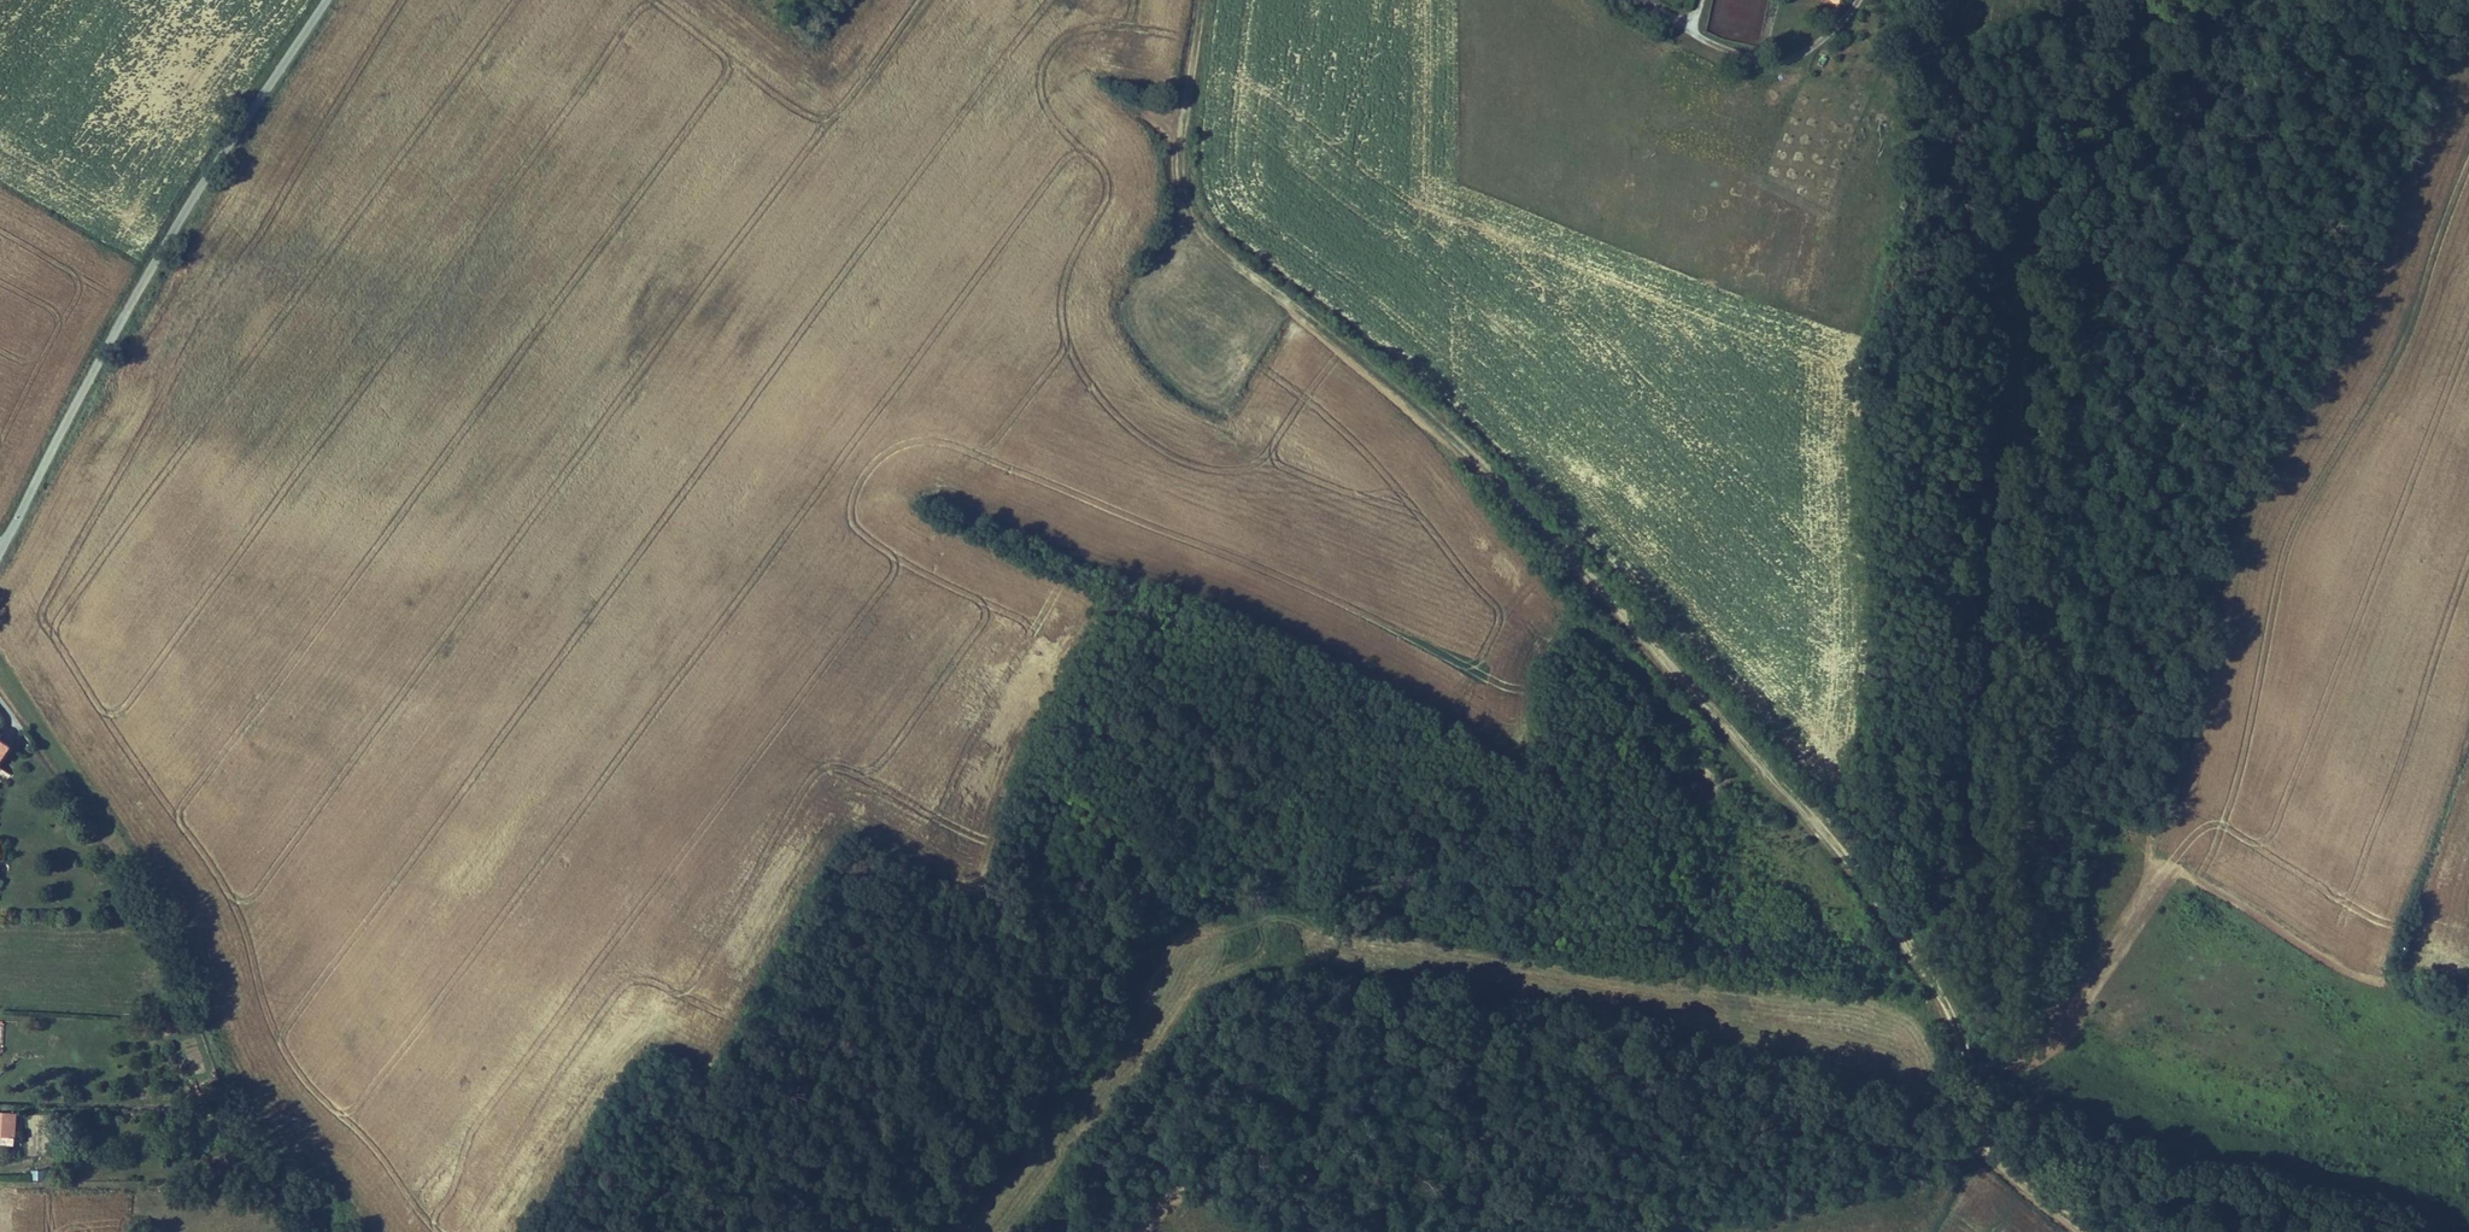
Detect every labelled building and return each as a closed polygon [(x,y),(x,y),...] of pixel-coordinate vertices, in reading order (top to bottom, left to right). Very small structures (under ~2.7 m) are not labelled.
[(4,750),(9,754),(15,759),(30,741),(4,721),(0,725),(0,754),(4,750)] [(4,750),(0,754),(0,765),(9,754),(4,750)] [(15,845),(9,827),(5,829),(10,847),(15,845)] [(176,1020),(163,1023),(166,1035),(179,1033),(176,1020)] [(221,1077),(206,1081),(207,1088),(223,1084),(221,1077)] [(223,1084),(207,1088),(210,1098),(225,1094),(223,1084)] [(0,1103),(0,1113),(12,1113),(11,1130),(19,1130),(22,1130),(23,1104),(0,1103)] [(22,1130),(19,1130),(18,1140),(34,1141),(35,1131),(22,1130)] [(43,1170),(31,1171),(31,1180),(44,1180),(43,1170)]
